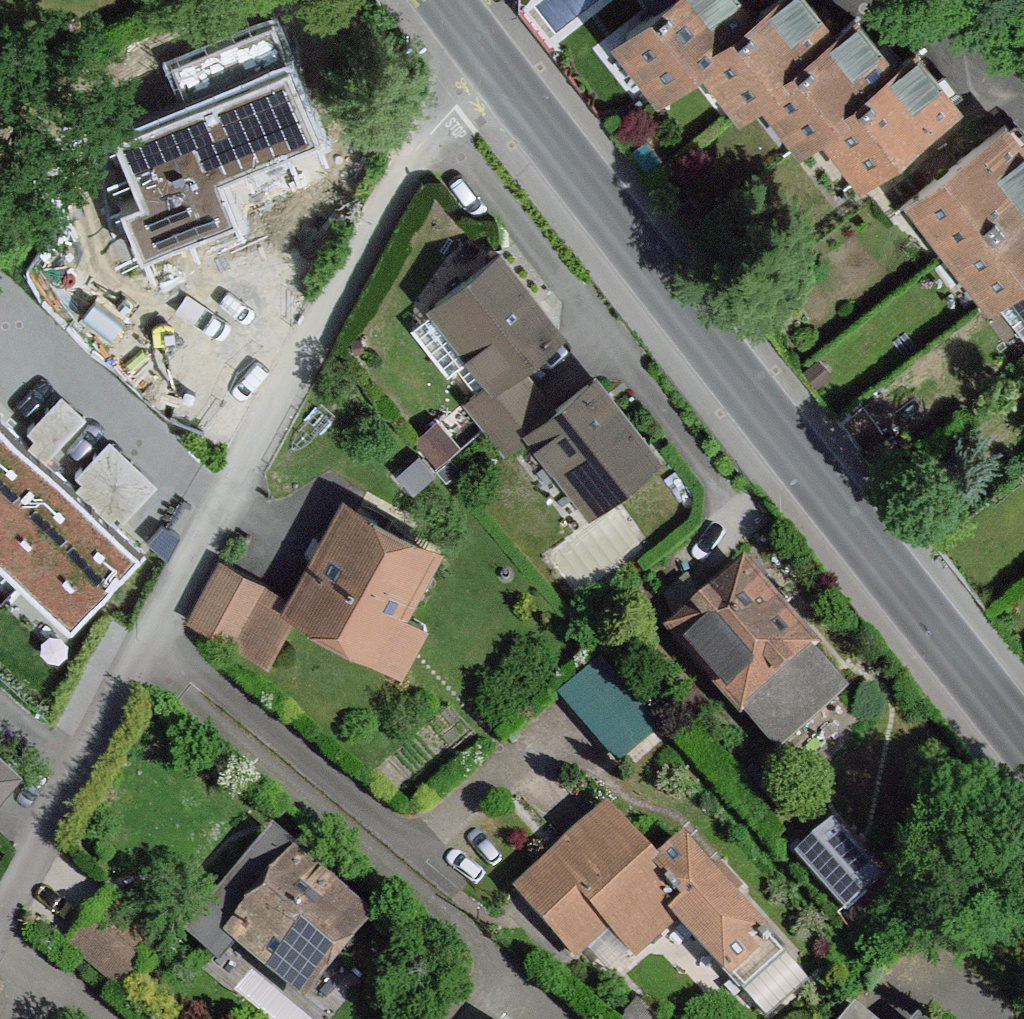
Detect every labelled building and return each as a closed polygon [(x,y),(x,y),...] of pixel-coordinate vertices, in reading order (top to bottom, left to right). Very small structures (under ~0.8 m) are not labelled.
[(626,34),(667,87),(709,55),(754,18),(740,0),(671,0),(626,34)] [(709,55),(748,104),(770,86),(836,36),(810,0),(777,0),(754,18),(709,55)] [(836,36),(770,86),(808,138),(831,120),(896,69),(857,17),(836,36)] [(124,220),(142,267),(237,230),(220,188),(320,150),(274,33),(175,71),(190,110),(115,139),(144,213),(124,220)] [(916,53),(896,69),(831,120),(871,172),(956,104),(916,53)] [(921,192),(959,243),(1023,193),(1023,147),(1006,124),(985,141),(921,192)] [(959,243),(999,294),(1020,277),(1023,274),(1023,193),(959,243)] [(499,255),(437,305),(439,308),(475,354),(495,379),(515,364),(550,337),(529,309),(538,303),(499,255)] [(999,294),(1023,327),(1023,282),(1020,277),(999,294)] [(451,374),(475,354),(439,308),(415,327),(451,374)] [(533,388),(515,364),(495,379),(470,399),(490,423),(533,388)] [(656,456),(620,406),(611,413),(587,386),(553,412),(532,429),(592,504),(656,456)] [(553,412),(533,388),(490,423),(508,449),(532,429),(553,412)] [(0,424),(0,559),(69,621),(137,546),(0,424)] [(111,435),(90,464),(136,496),(156,466),(111,435)] [(397,615),(431,553),(348,508),(295,604),(360,641),(380,606),(397,615)] [(262,586),(221,564),(192,619),(234,640),(262,586)] [(745,575),(679,633),(743,709),(810,650),(745,575)] [(295,604),(262,586),(234,640),(267,658),(295,604)] [(423,628),(397,615),(380,606),(360,641),(402,665),(423,628)] [(658,726),(596,659),(557,695),(619,762),(658,726)] [(19,773),(0,756),(0,794),(19,773)] [(791,850),(852,913),(898,869),(838,806),(791,850)] [(606,815),(522,894),(572,952),(620,909),(649,942),(675,918),(746,991),(785,956),(681,843),(657,867),(606,815)] [(295,865),(236,933),(306,989),(364,922),(295,865)] [(165,938),(117,897),(74,948),(123,989),(165,938)] [(636,1004),(623,1018),(653,1018),(636,1004)] [(853,1005),(841,1018),(870,1018),(853,1005)]
